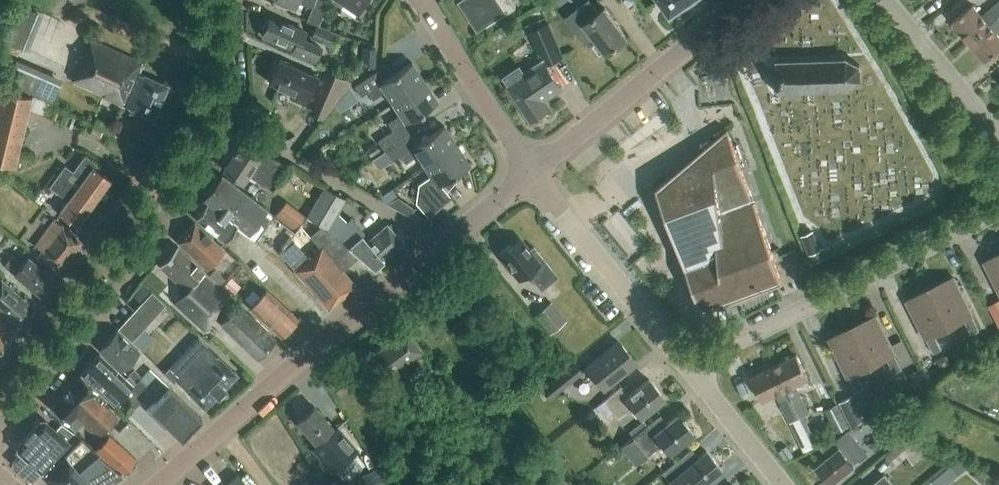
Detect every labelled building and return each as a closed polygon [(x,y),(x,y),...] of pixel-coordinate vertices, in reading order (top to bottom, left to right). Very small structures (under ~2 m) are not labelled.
[(328,0),(327,0),(315,0),(312,7),(308,19),(320,23),(328,0)] [(366,0),(341,0),(359,12),(366,0)] [(488,23),(512,7),(508,0),(472,0),(488,23)] [(605,7),(599,11),(590,0),(587,0),(565,16),(585,43),(594,37),(606,53),(628,37),(605,7)] [(671,15),(693,0),(660,0),(671,15)] [(35,48),(49,11),(26,2),(12,40),(35,48)] [(998,16),(998,4),(983,16),(973,5),(954,21),(970,40),(998,16)] [(307,28),(304,27),(293,22),(292,25),(272,16),(264,34),(294,47),(293,51),(315,60),(322,45),(303,37),(307,28)] [(970,40),(986,59),(998,48),(998,36),(997,34),(998,32),(998,16),(970,40)] [(334,47),(340,33),(317,23),(311,37),(334,47)] [(561,86),(546,64),(562,56),(547,23),(533,30),(543,51),(540,52),(543,59),(524,71),(520,65),(504,75),(533,118),(548,108),(542,99),(561,86)] [(154,118),(170,85),(140,71),(144,62),(94,39),(74,81),(154,118)] [(374,64),(375,48),(364,47),(363,63),(374,64)] [(306,102),(318,75),(278,59),(269,80),(294,91),(292,96),(306,102)] [(846,90),(860,80),(860,65),(846,59),(776,60),(777,91),(846,90)] [(23,61),(13,85),(51,102),(62,78),(23,61)] [(391,103),(423,81),(410,62),(384,80),(376,69),(354,84),(362,95),(367,91),(372,99),(383,91),(391,103)] [(329,71),(317,98),(333,106),(352,81),(329,71)] [(436,100),(423,81),(391,103),(399,114),(387,122),(392,129),(376,140),(384,150),(384,151),(410,133),(403,123),(436,100)] [(0,97),(0,162),(15,166),(20,144),(31,97),(2,90),(0,97)] [(424,166),(456,144),(443,125),(416,143),(410,133),(384,151),(384,150),(379,154),(386,165),(400,155),(406,164),(418,156),(424,166)] [(783,280),(727,128),(656,186),(702,310),(783,280)] [(289,165),(252,144),(245,139),(242,144),(225,169),(243,181),(248,173),(274,188),(289,165)] [(371,159),(381,152),(375,144),(365,150),(371,159)] [(469,164),(456,144),(424,166),(432,178),(421,186),(418,204),(429,216),(430,217),(452,195),(451,194),(451,195),(440,184),(469,164)] [(74,170),(66,164),(58,174),(94,201),(111,178),(95,166),(98,162),(86,154),(74,170)] [(94,201),(58,174),(51,184),(70,199),(60,212),(77,224),(94,201)] [(218,236),(226,242),(237,227),(259,242),(260,242),(255,238),(274,214),(224,176),(205,200),(207,202),(197,216),(220,233),(218,236)] [(336,212),(345,197),(325,185),(309,213),(329,225),(336,212)] [(369,240),(361,231),(350,217),(346,222),(336,212),(329,225),(337,233),(336,234),(375,266),(404,242),(388,224),(369,240)] [(359,254),(336,234),(324,223),(309,214),(281,249),(329,307),(356,284),(343,269),(359,254)] [(60,268),(82,240),(57,220),(37,245),(43,249),(41,252),(60,268)] [(208,267),(225,248),(196,221),(179,240),(208,267)] [(812,259),(827,253),(824,246),(819,248),(813,231),(803,235),(812,259)] [(558,275),(533,246),(528,250),(518,237),(499,253),(511,268),(510,269),(517,277),(518,277),(519,278),(527,272),(541,289),(558,275)] [(205,329),(233,297),(205,271),(206,271),(177,245),(160,263),(187,288),(175,302),(205,329)] [(41,293),(54,276),(28,256),(23,263),(13,255),(6,264),(41,293)] [(986,261),(998,288),(998,255),(986,261)] [(220,285),(225,279),(214,269),(209,275),(218,283),(220,285)] [(230,276),(221,286),(232,296),(241,286),(230,276)] [(35,307),(1,277),(0,279),(0,306),(19,323),(21,322),(35,307)] [(974,316),(954,277),(929,290),(945,321),(948,320),(951,327),(966,320),(973,334),(981,330),(973,316),(974,316)] [(282,335),(299,316),(267,287),(250,306),(282,335)] [(945,321),(929,290),(908,300),(927,339),(928,339),(935,353),(943,349),(936,335),(951,327),(948,320),(945,321)] [(152,292),(119,328),(132,339),(141,330),(144,326),(165,305),(152,292)] [(988,304),(998,326),(998,299),(988,304)] [(551,332),(565,320),(551,301),(536,313),(551,332)] [(257,355),(275,336),(240,302),(222,321),(257,355)] [(18,330),(0,312),(0,349),(18,330)] [(896,354),(877,315),(854,327),(874,365),(888,358),(895,373),(903,369),(896,354)] [(430,417),(408,387),(410,386),(404,377),(415,370),(420,376),(432,367),(419,349),(421,348),(406,327),(369,355),(391,385),(387,388),(416,428),(430,417)] [(874,365),(854,327),(831,339),(850,377),(857,391),(865,388),(858,373),(874,365)] [(121,368),(139,350),(118,329),(100,347),(121,368)] [(208,343),(205,346),(197,338),(174,362),(166,370),(163,373),(172,381),(174,378),(176,376),(205,404),(216,392),(218,393),(226,384),(225,383),(237,371),(208,343)] [(604,389),(635,364),(618,343),(587,368),(604,389)] [(135,383),(127,375),(126,376),(100,352),(82,372),(115,403),(130,387),(135,391),(133,393),(142,401),(153,389),(141,377),(135,383)] [(796,355),(774,366),(798,417),(803,427),(805,426),(815,446),(820,444),(814,431),(810,429),(803,415),(807,413),(794,385),(807,378),(796,355)] [(951,363),(949,358),(941,356),(936,359),(941,368),(951,363)] [(550,399),(581,374),(573,364),(542,390),(550,399)] [(776,394),(789,421),(798,417),(774,366),(751,377),(763,400),(776,394)] [(134,367),(127,375),(135,383),(141,377),(143,375),(134,367)] [(153,389),(160,396),(147,409),(165,426),(168,424),(182,437),(201,416),(170,385),(163,379),(151,367),(143,375),(141,377),(153,389)] [(920,370),(909,375),(916,390),(927,384),(920,370)] [(97,434),(116,414),(102,401),(106,397),(81,375),(52,406),(76,428),(83,421),(97,434)] [(640,418),(664,399),(649,380),(629,396),(621,386),(604,400),(619,419),(632,408),(640,418)] [(851,424),(865,419),(854,395),(840,402),(851,424)] [(847,426),(836,404),(826,409),(837,431),(847,426)] [(314,405),(297,420),(316,443),(313,445),(332,469),(356,449),(336,426),(333,428),(314,405)] [(891,447),(908,434),(890,412),(873,425),(891,447)] [(669,453),(693,434),(678,415),(656,432),(649,423),(621,446),(636,465),(662,444),(669,453)] [(798,417),(789,421),(794,432),(804,451),(813,448),(803,427),(798,417)] [(46,474),(81,436),(62,422),(57,428),(46,418),(42,418),(19,443),(19,449),(22,452),(12,462),(32,481),(42,470),(46,474)] [(127,473),(136,464),(131,460),(135,456),(109,432),(96,446),(116,465),(117,463),(127,473)] [(929,451),(922,442),(914,432),(885,455),(894,465),(906,455),(914,465),(929,451)] [(46,474),(46,475),(54,484),(109,484),(124,476),(81,436),(46,474)] [(833,438),(819,445),(828,457),(817,466),(830,483),(867,454),(854,439),(842,449),(833,438)] [(779,451),(785,461),(793,456),(786,446),(779,451)] [(662,472),(673,484),(703,484),(722,470),(707,451),(686,468),(678,458),(662,472)] [(964,469),(956,459),(930,481),(929,480),(924,484),(945,484),(964,469)] [(377,466),(357,479),(361,484),(389,484),(377,466)] [(237,472),(221,484),(247,484),(237,472)] [(871,484),(893,484),(884,474),(871,484)]
